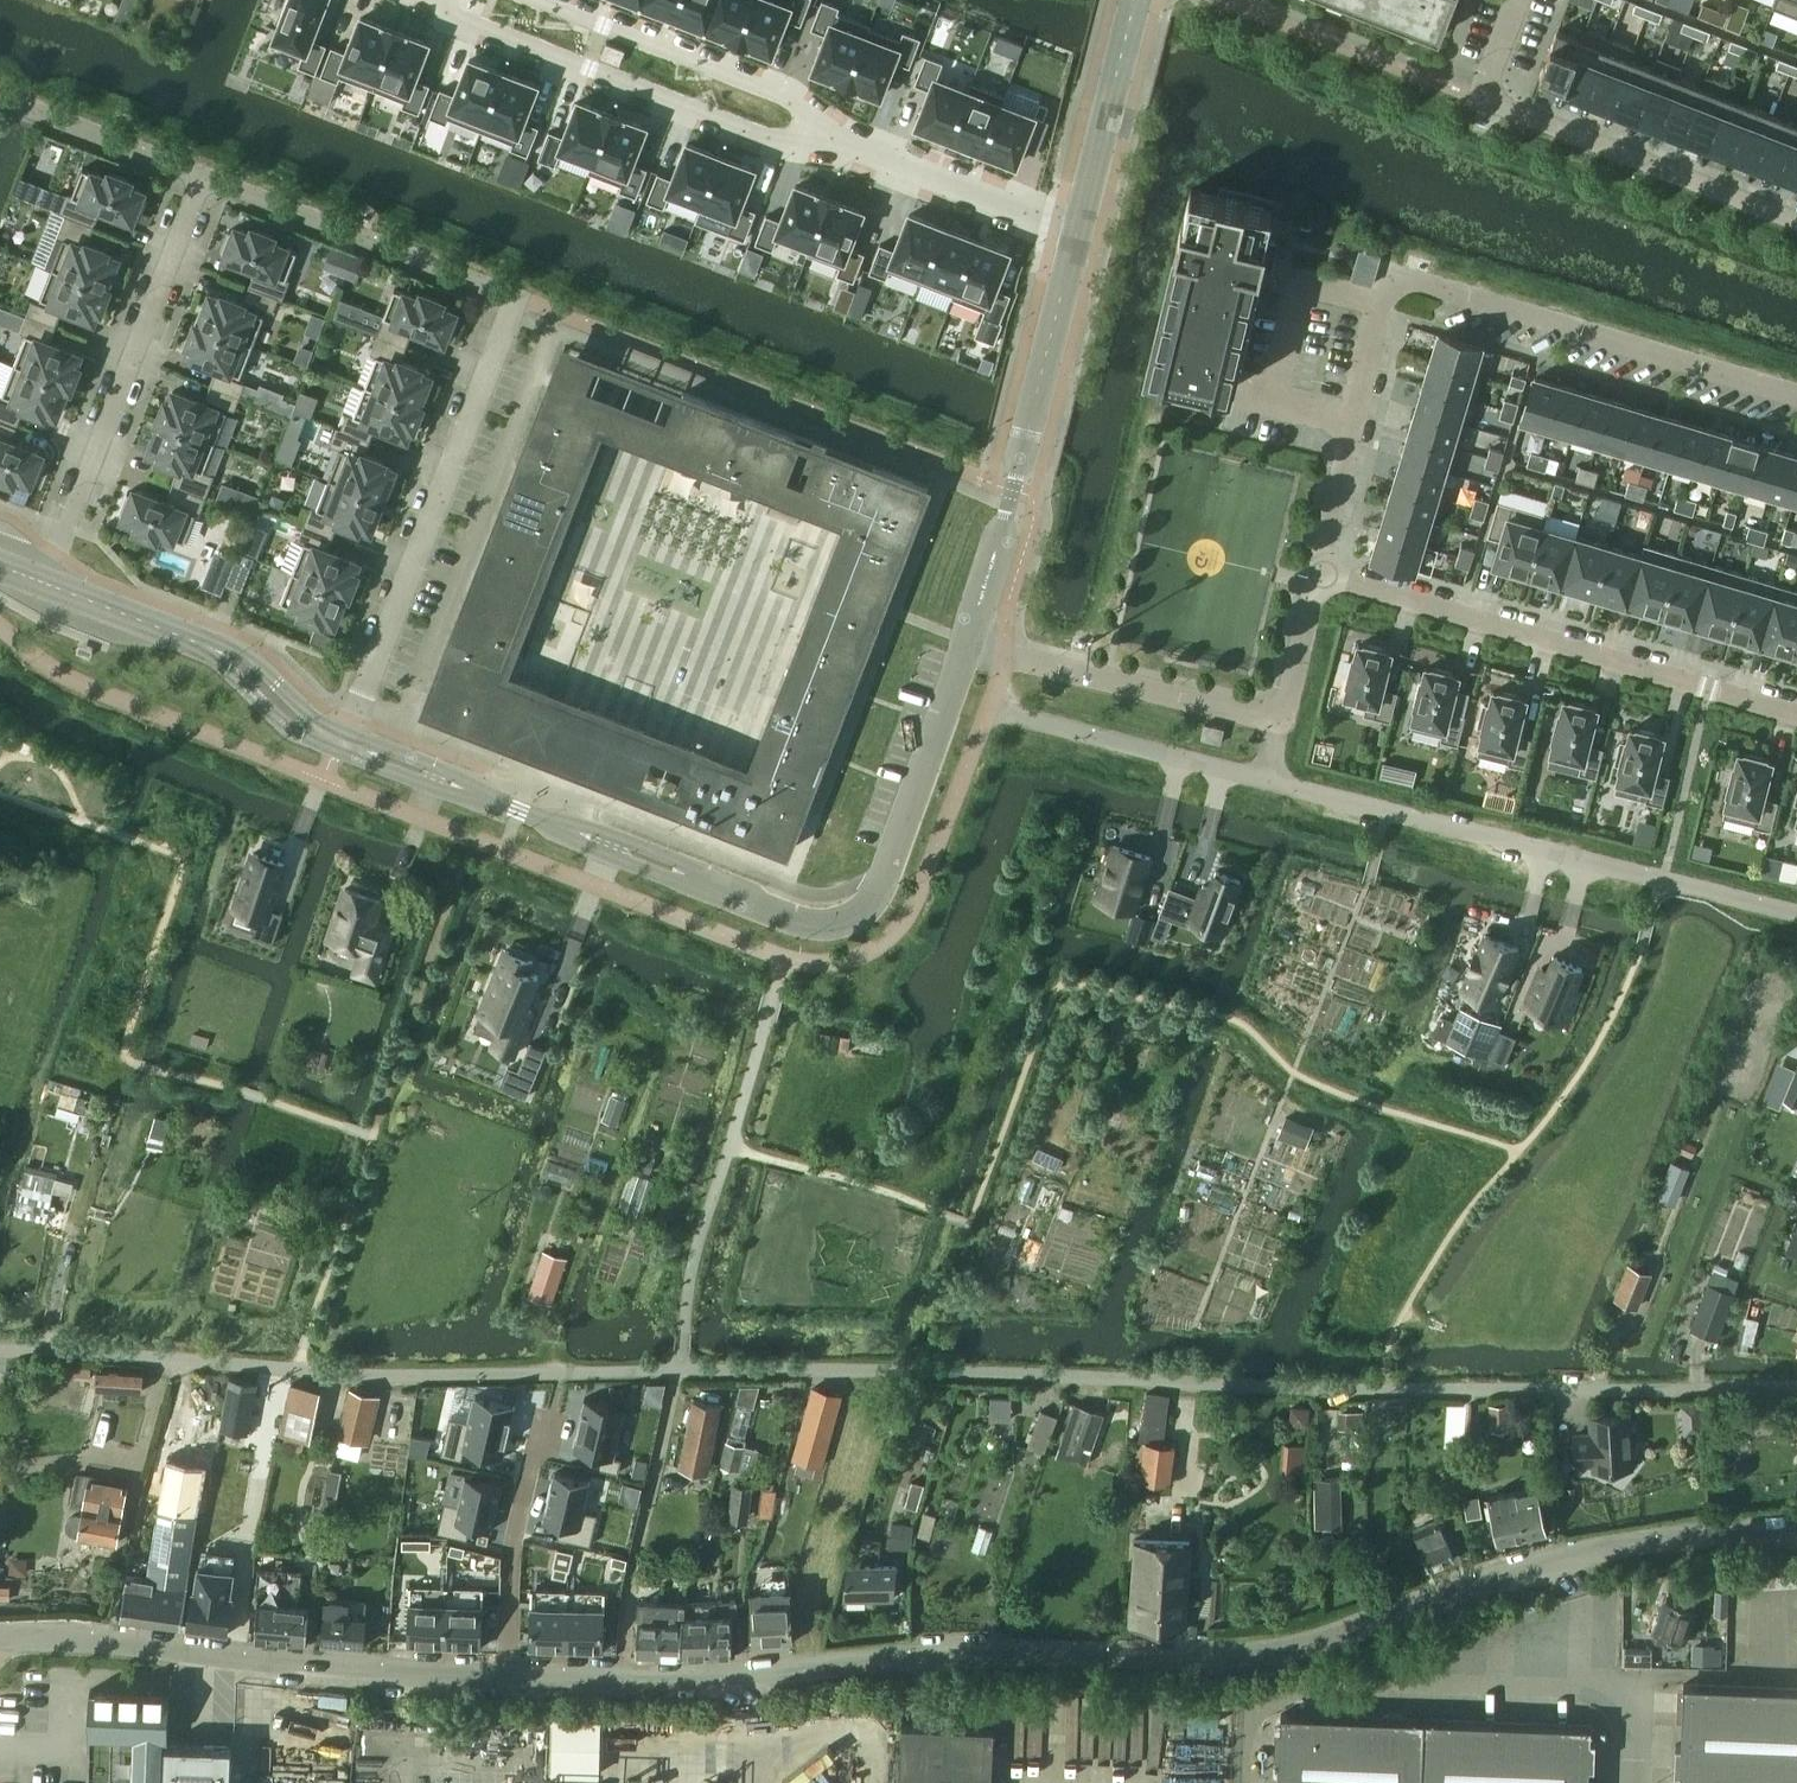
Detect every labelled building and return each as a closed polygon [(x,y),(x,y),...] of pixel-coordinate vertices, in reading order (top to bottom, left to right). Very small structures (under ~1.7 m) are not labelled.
[(274,38),(302,49),(295,65),(312,71),(323,43),(310,38),(325,0),(289,0),(280,22),(279,22),(277,27),(278,27),(274,38)] [(640,6),(641,6),(642,4),(653,8),(652,9),(657,11),(657,10),(673,16),(679,0),(642,0),(640,6)] [(673,16),(689,22),(689,23),(693,25),(694,24),(704,28),(703,30),(704,31),(716,0),(679,0),(673,16)] [(704,31),(706,31),(707,29),(726,36),(726,37),(729,39),(730,38),(737,41),(753,0),(716,0),(704,31)] [(737,41),(745,44),(745,45),(749,46),(749,45),(771,54),(785,18),(801,24),(810,0),(753,0),(737,41)] [(822,0),(811,28),(827,35),(813,70),(835,78),(834,79),(838,81),(838,80),(846,83),(869,25),(837,12),(839,7),(822,0)] [(1439,36),(1453,0),(1374,0),(1385,4),(1381,14),(1402,22),(1406,12),(1422,19),(1418,28),(1439,36)] [(1772,7),(1796,17),(1796,0),(1775,0),(1772,7)] [(1632,12),(1646,17),(1649,8),(1636,3),(1632,12)] [(1646,17),(1659,22),(1662,13),(1649,8),(1646,17)] [(331,46),(320,75),(337,81),(339,76),(371,88),(394,29),(386,26),(387,26),(383,24),(382,25),(361,17),(347,53),(331,46)] [(1680,30),(1693,36),(1697,27),(1684,22),(1680,30)] [(869,25),(846,83),(854,86),(854,87),(858,88),(858,87),(880,96),(894,60),(909,66),(920,38),(903,32),(900,40),(869,28),(870,25),(869,25)] [(1693,36),(1707,41),(1710,32),(1697,27),(1693,36)] [(394,29),(371,88),(404,101),(401,106),(418,113),(429,85),(414,78),(428,43),(410,36),(410,35),(406,33),(406,34),(394,29)] [(1588,94),(1610,39),(1585,29),(1581,40),(1582,40),(1565,85),(1588,94)] [(1539,75),(1565,85),(1582,40),(1581,40),(1557,30),(1539,75)] [(1630,59),(1631,59),(1635,48),(1610,39),(1588,94),(1612,103),(1630,59)] [(1728,49),(1741,54),(1745,45),(1731,40),(1728,49)] [(606,43),(600,57),(619,64),(624,50),(606,43)] [(1741,54),(1754,59),(1758,50),(1745,45),(1741,54)] [(925,56),(915,84),(930,90),(916,125),(929,130),(929,131),(933,133),(934,132),(950,138),(971,83),(970,82),(967,90),(936,78),(943,62),(925,56)] [(1653,68),(1636,112),(1660,122),(1677,77),(1681,66),(1657,57),(1653,68)] [(440,89),(429,117),(446,123),(448,118),(480,130),(503,72),(487,66),(487,65),(483,63),(482,64),(469,59),(455,95),(440,89)] [(1636,112),(1653,68),(1631,59),(1630,59),(1612,103),(1636,112)] [(1776,68),(1789,73),(1792,64),(1779,59),(1776,68)] [(503,72),(480,130),(512,143),(510,148),(527,155),(538,126),(522,120),(536,85),(523,80),(524,79),(519,77),(519,78),(503,72)] [(1725,96),(1730,85),(1706,76),(1701,87),(1684,131),(1708,140),(1725,96)] [(1684,131),(1701,87),(1677,77),(1660,122),(1684,131)] [(971,83),(950,138),(982,151),(1004,95),(971,83)] [(1004,95),(982,151),(998,157),(998,158),(1002,160),(1003,159),(1016,164),(1029,128),(1034,116),(1032,116),(1002,104),(1005,96),(1004,95)] [(1732,149),(1749,105),(1725,96),(1708,140),(1732,149)] [(549,131),(538,159),(555,165),(561,149),(592,161),(588,172),(589,172),(612,114),(604,111),(604,110),(600,109),(600,110),(578,101),(564,137),(549,131)] [(1040,103),(1034,116),(1043,120),(1048,106),(1040,103)] [(1756,159),(1773,115),(1749,105),(1732,149),(1756,159)] [(612,114),(589,172),(621,185),(619,190),(636,197),(647,169),(631,163),(645,127),(623,119),(624,118),(620,116),(620,117),(612,114)] [(1773,115),(1756,159),(1780,168),(1796,124),(1773,115)] [(1796,175),(1796,123),(1796,124),(1780,168),(1796,175)] [(657,173),(647,201),(664,208),(668,197),(700,209),(720,156),(704,150),(704,149),(700,147),(700,148),(687,143),(673,179),(657,173)] [(720,156),(700,209),(701,210),(703,204),(734,216),(728,232),(745,239),(755,211),(740,205),(754,169),(741,164),(741,163),(737,162),(736,163),(720,156)] [(61,213),(65,215),(94,226),(101,209),(132,221),(133,217),(139,219),(147,198),(141,196),(143,192),(128,186),(130,181),(109,173),(107,178),(82,168),(72,195),(68,194),(61,213)] [(766,215),(755,243),(772,250),(778,234),(809,246),(806,254),(807,254),(829,198),(821,195),(821,194),(818,193),(817,194),(795,185),(782,221),(766,215)] [(1177,247),(1148,371),(1175,377),(1175,378),(1202,385),(1202,384),(1229,390),(1259,267),(1270,269),(1276,243),(1265,240),(1272,210),(1245,203),(1245,202),(1218,196),(1218,197),(1191,190),(1183,220),(1182,220),(1176,247),(1177,247)] [(829,198),(807,254),(839,266),(836,274),(853,281),(864,253),(849,247),(862,211),(841,203),(841,202),(837,200),(837,201),(829,198)] [(880,244),(869,272),(886,278),(889,270),(921,283),(943,227),(927,221),(927,220),(923,218),(922,219),(909,214),(896,250),(880,244)] [(63,239),(51,268),(108,290),(109,289),(106,288),(117,258),(106,254),(107,251),(87,243),(94,226),(65,215),(56,237),(63,239)] [(943,227),(921,283),(952,295),(951,297),(952,298),(975,240),(943,227)] [(249,285),(278,296),(282,298),(289,280),(286,279),(296,251),(271,242),(273,236),(252,228),(250,233),(236,228),(234,232),(229,230),(221,251),(226,253),(225,257),(256,269),(249,285)] [(975,240),(952,298),(985,310),(975,336),(994,343),(1002,322),(1000,321),(1010,294),(995,288),(1009,253),(991,246),(992,245),(987,243),(987,244),(975,240)] [(332,250),(327,263),(346,270),(351,257),(332,250)] [(351,257),(346,270),(357,275),(362,261),(351,257)] [(39,299),(93,320),(97,309),(100,310),(108,290),(51,268),(39,299)] [(244,299),(272,310),(278,296),(249,285),(244,299)] [(384,318),(377,336),(406,347),(412,329),(443,341),(445,338),(450,340),(458,319),(453,316),(455,313),(440,307),(442,302),(421,293),(419,299),(394,289),(383,318),(384,318)] [(195,324),(252,346),(264,315),(242,307),(243,304),(222,296),(221,299),(210,294),(198,324),(196,323),(195,324)] [(32,301),(27,314),(55,325),(61,312),(32,301)] [(26,335),(14,365),(71,387),(78,367),(75,365),(81,351),(50,339),(55,325),(27,314),(20,332),(26,335)] [(186,356),(240,377),(252,346),(195,324),(187,344),(190,345),(186,356)] [(1431,360),(1474,373),(1481,347),(1439,335),(1431,360)] [(376,356),(364,386),(421,408),(421,407),(418,406),(430,376),(419,372),(420,369),(400,361),(406,347),(377,336),(370,353),(376,356)] [(1424,385),(1466,398),(1474,373),(1431,360),(1424,385)] [(17,425),(24,407),(44,415),(45,412),(56,416),(67,387),(70,388),(71,387),(14,365),(2,395),(0,394),(0,418),(17,425)] [(210,385),(239,397),(244,383),(215,372),(210,385)] [(1509,384),(1523,388),(1526,379),(1512,375),(1509,384)] [(1535,378),(1522,420),(1548,428),(1561,385),(1535,378)] [(422,711),(494,739),(515,685),(516,683),(500,676),(546,558),(551,560),(604,423),(599,421),(605,406),(589,400),(589,399),(549,383),(422,711)] [(205,399),(234,410),(239,397),(210,385),(205,399)] [(1416,409),(1459,422),(1466,398),(1424,385),(1417,409),(1416,409)] [(1561,385),(1548,428),(1572,435),(1585,392),(1561,385)] [(347,414),(341,429),(370,440),(375,425),(406,437),(410,427),(413,428),(421,408),(364,386),(353,416),(347,414)] [(158,420),(214,442),(226,412),(172,391),(168,401),(165,400),(158,420)] [(683,812),(787,853),(929,488),(683,392),(661,448),(692,460),(690,465),(755,490),(757,485),(846,520),(846,519),(851,521),(817,609),(812,607),(749,769),(754,771),(749,785),(703,767),(707,757),(673,744),(672,746),(704,758),(683,812)] [(1585,392),(1572,435),(1597,442),(1610,400),(1585,392)] [(1502,408),(1516,412),(1518,403),(1505,399),(1502,408)] [(1610,400),(1597,442),(1622,450),(1634,407),(1610,400)] [(1622,450),(1646,457),(1659,414),(1658,414),(1654,412),(1654,413),(1638,408),(1634,406),(1634,407),(1622,450)] [(1499,417),(1513,421),(1516,412),(1502,408),(1499,417)] [(1409,434),(1452,447),(1459,422),(1416,409),(1417,409),(1416,409),(1415,413),(1411,429),(1410,429),(1409,433),(1410,433),(1409,434)] [(1646,457),(1671,464),(1683,422),(1684,422),(1684,421),(1680,420),(1680,421),(1664,416),(1664,415),(1660,414),(1660,415),(1659,414),(1646,457)] [(172,484),(205,497),(214,475),(203,471),(214,442),(158,420),(157,421),(160,423),(149,452),(160,456),(158,459),(178,467),(172,484)] [(30,483),(31,479),(37,481),(45,460),(40,458),(41,454),(10,442),(16,427),(0,421),(0,477),(13,483),(15,477),(30,483)] [(1671,464),(1695,472),(1708,429),(1684,422),(1683,422),(1671,464)] [(340,449),(328,479),(382,500),(394,469),(383,465),(384,462),(364,454),(370,440),(341,429),(336,427),(330,445),(340,449)] [(1708,429),(1695,472),(1720,479),(1732,436),(1708,429)] [(1444,471),(1452,447),(1409,434),(1409,435),(1408,435),(1407,439),(1408,439),(1403,455),(1402,455),(1401,459),(1402,459),(1444,471)] [(1720,479),(1744,486),(1757,444),(1758,444),(1758,443),(1754,442),(1736,437),(1736,436),(1732,435),(1732,436),(1720,479)] [(1757,444),(1744,486),(1769,494),(1782,451),(1758,444),(1757,444)] [(1487,457),(1501,461),(1504,452),(1490,448),(1487,457)] [(1531,451),(1527,465),(1536,468),(1540,454),(1531,451)] [(1769,494),(1793,501),(1796,489),(1796,456),(1782,451),(1769,494)] [(1540,454),(1536,468),(1545,471),(1549,457),(1540,454)] [(1484,466),(1498,471),(1501,461),(1487,457),(1484,466)] [(1437,496),(1444,471),(1402,459),(1394,483),(1437,496)] [(1580,466),(1576,480),(1585,482),(1589,469),(1580,466)] [(1589,469),(1585,482),(1594,485),(1598,472),(1589,469)] [(311,507),(304,525),(332,536),(338,521),(358,529),(359,526),(370,530),(382,500),(328,479),(317,509),(311,507)] [(1625,494),(1634,497),(1638,483),(1629,481),(1625,494)] [(1553,482),(1550,496),(1559,498),(1562,484),(1553,482)] [(1430,520),(1437,496),(1394,483),(1387,508),(1430,520)] [(1638,483),(1634,497),(1643,500),(1647,486),(1638,483)] [(158,533),(184,542),(195,514),(198,515),(205,497),(172,484),(165,502),(134,490),(133,494),(127,492),(119,513),(124,515),(123,519),(137,524),(135,530),(156,538),(158,533)] [(1674,509),(1683,512),(1687,498),(1678,495),(1674,509)] [(1473,506),(1486,511),(1489,501),(1475,497),(1473,506)] [(1687,498),(1683,512),(1692,514),(1696,501),(1687,498)] [(1511,570),(1528,575),(1542,527),(1543,527),(1547,516),(1498,501),(1488,536),(1501,540),(1494,564),(1507,568),(1507,569),(1511,570)] [(1484,520),(1486,511),(1473,506),(1470,516),(1484,520)] [(1387,508),(1380,532),(1422,545),(1430,520),(1387,508)] [(1723,524),(1733,526),(1737,513),(1727,510),(1723,524)] [(292,571),(349,593),(357,574),(354,573),(358,562),(327,550),(332,536),(304,525),(298,540),(304,542),(292,571)] [(1749,526),(1745,539),(1755,542),(1759,528),(1749,526)] [(1558,587),(1560,587),(1575,537),(1542,527),(1528,575),(1545,580),(1544,580),(1548,582),(1548,581),(1559,584),(1558,587)] [(1781,541),(1791,544),(1795,530),(1786,527),(1781,541)] [(1759,528),(1755,542),(1764,545),(1768,531),(1759,528)] [(1422,545),(1380,532),(1372,558),(1415,571),(1422,545)] [(1577,589),(1594,595),(1608,546),(1575,537),(1560,587),(1562,588),(1563,585),(1573,588),(1573,589),(1577,590),(1577,589)] [(1644,609),(1661,614),(1678,555),(1644,545),(1641,556),(1642,557),(1627,607),(1628,607),(1629,605),(1640,608),(1639,609),(1643,610),(1644,609)] [(1642,557),(1641,556),(1608,546),(1594,595),(1611,599),(1611,600),(1614,602),(1615,601),(1626,604),(1625,606),(1627,607),(1642,557)] [(1458,556),(1472,560),(1474,551),(1461,547),(1458,556)] [(225,583),(241,590),(254,557),(237,551),(225,583)] [(1691,626),(1693,627),(1711,565),(1678,555),(1661,614),(1677,619),(1677,620),(1681,621),(1681,620),(1692,624),(1691,626)] [(1469,569),(1472,560),(1458,556),(1455,565),(1469,569)] [(1727,634),(1745,575),(1711,565),(1693,627),(1695,627),(1695,625),(1706,628),(1706,629),(1710,630),(1710,629),(1727,634)] [(323,619),(334,624),(345,594),(348,595),(349,593),(292,571),(280,603),(302,611),(301,614),(322,622),(323,619)] [(1759,646),(1778,585),(1745,575),(1727,634),(1743,639),(1743,640),(1747,641),(1747,640),(1758,643),(1758,646),(1759,646)] [(1796,642),(1796,590),(1778,585),(1759,646),(1761,647),(1762,644),(1773,648),(1772,649),(1776,650),(1777,649),(1793,654),(1796,642)] [(1397,692),(1382,688),(1391,653),(1385,651),(1386,649),(1382,648),(1382,649),(1368,645),(1364,644),(1364,646),(1358,645),(1355,657),(1353,657),(1352,660),(1353,660),(1348,680),(1347,679),(1346,683),(1349,684),(1345,696),(1367,702),(1364,715),(1390,721),(1397,692)] [(1411,728),(1441,736),(1440,740),(1457,745),(1465,716),(1449,712),(1458,676),(1453,675),(1453,673),(1450,672),(1435,669),(1435,668),(1432,667),(1431,669),(1426,668),(1423,681),(1421,680),(1420,684),(1416,703),(1415,703),(1414,706),(1416,707),(1411,728)] [(1484,730),(1478,755),(1508,762),(1508,764),(1525,768),(1532,739),(1517,735),(1526,699),(1520,698),(1521,696),(1517,695),(1517,696),(1503,692),(1499,691),(1499,693),(1493,691),(1490,704),(1488,704),(1487,707),(1484,706),(1479,726),(1482,727),(1482,730),(1484,730)] [(1555,740),(1551,753),(1582,760),(1579,773),(1596,778),(1603,749),(1588,745),(1597,709),(1591,708),(1592,706),(1588,705),(1574,702),(1574,701),(1570,700),(1570,702),(1564,701),(1561,714),(1559,713),(1558,717),(1559,717),(1554,736),(1553,736),(1552,739),(1555,740)] [(600,760),(628,771),(642,734),(643,734),(643,732),(577,706),(562,746),(600,760)] [(1220,744),(1224,729),(1204,724),(1201,739),(1220,744)] [(1645,801),(1662,806),(1670,777),(1654,773),(1663,737),(1658,736),(1658,734),(1655,733),(1654,733),(1640,730),(1640,729),(1637,728),(1636,730),(1631,729),(1628,742),(1626,741),(1625,744),(1621,743),(1616,763),(1620,764),(1619,767),(1621,768),(1615,792),(1646,800),(1645,801)] [(1727,792),(1729,793),(1723,817),(1754,825),(1754,826),(1771,830),(1778,801),(1763,797),(1771,762),(1766,760),(1766,758),(1763,757),(1763,758),(1748,754),(1745,753),(1744,755),(1739,754),(1736,766),(1734,766),(1733,770),(1734,770),(1729,789),(1728,789),(1727,792)] [(1114,846),(1097,900),(1133,912),(1139,893),(1140,894),(1146,874),(1145,874),(1150,857),(1114,846)] [(284,863),(252,853),(234,906),(257,914),(251,934),(271,941),(270,944),(271,945),(282,913),(268,908),(284,863)] [(1766,856),(1762,874),(1778,879),(1783,860),(1766,856)] [(1168,890),(1159,914),(1175,920),(1176,917),(1220,934),(1240,880),(1216,871),(1210,887),(1203,885),(1197,901),(1168,890)] [(373,979),(374,979),(392,927),(374,921),(381,901),(344,889),(328,938),(362,950),(355,972),(373,978),(373,979)] [(1140,915),(1132,938),(1147,943),(1154,920),(1140,915)] [(1518,948),(1485,934),(1477,952),(1475,951),(1468,968),(1470,969),(1462,989),(1495,1003),(1518,948)] [(505,950),(479,1014),(501,1023),(491,1047),(513,1056),(531,1012),(524,1009),(538,977),(528,973),(533,961),(523,957),(505,950)] [(1541,968),(1525,1005),(1553,1017),(1559,1003),(1572,1008),(1580,990),(1574,987),(1582,968),(1553,956),(1547,970),(1541,968)] [(1441,1016),(1434,1034),(1447,1040),(1447,1041),(1452,1043),(1486,1057),(1500,1024),(1460,1008),(1455,1022),(1441,1016)] [(1500,1031),(1489,1059),(1503,1065),(1515,1037),(1500,1031)] [(530,1043),(510,1091),(525,1097),(545,1049),(530,1043)] [(308,1067),(320,1071),(325,1056),(313,1053),(308,1067)] [(1784,1100),(1796,1105),(1796,1070),(1794,1076),(1793,1079),(1784,1100)] [(1314,1128),(1286,1118),(1278,1139),(1306,1149),(1314,1128)] [(544,1251),(529,1296),(551,1304),(566,1259),(544,1251)] [(1622,1282),(1615,1298),(1637,1307),(1650,1274),(1628,1265),(1624,1275),(1622,1282)] [(1694,1324),(1716,1333),(1729,1297),(1707,1289),(1694,1324)] [(101,1389),(142,1392),(143,1372),(102,1370),(101,1389)] [(230,1377),(220,1429),(247,1434),(256,1382),(230,1377)] [(284,1434),(312,1438),(320,1388),(292,1384),(284,1434)] [(737,1397),(750,1400),(753,1388),(740,1385),(737,1397)] [(340,1436),(365,1442),(376,1395),(351,1389),(340,1436)] [(1137,1480),(1165,1484),(1171,1446),(1161,1444),(1167,1395),(1145,1392),(1136,1441),(1143,1442),(1137,1480)] [(449,1417),(440,1455),(461,1460),(464,1448),(501,1457),(503,1458),(515,1406),(513,1405),(513,1406),(475,1397),(475,1396),(473,1396),(468,1421),(449,1417)] [(584,1399),(572,1450),(593,1454),(590,1467),(618,1473),(621,1459),(614,1457),(626,1408),(584,1399)] [(681,1469),(707,1474),(720,1405),(694,1400),(681,1469)] [(1060,1449),(1089,1459),(1104,1414),(1075,1404),(1060,1449)] [(1594,1467),(1594,1472),(1633,1470),(1631,1417),(1592,1419),(1593,1436),(1576,1437),(1578,1467),(1594,1467)] [(722,1466),(739,1470),(744,1447),(728,1443),(722,1466)] [(1223,1469),(1236,1473),(1243,1451),(1231,1447),(1223,1469)] [(121,1619),(181,1628),(187,1587),(185,1587),(205,1464),(168,1457),(160,1502),(148,1580),(127,1576),(121,1619)] [(553,1473),(542,1520),(544,1521),(544,1520),(560,1524),(557,1538),(590,1546),(597,1514),(583,1511),(590,1482),(588,1481),(588,1482),(555,1474),(555,1473),(553,1473)] [(445,1502),(437,1533),(467,1540),(470,1526),(491,1531),(502,1484),(465,1476),(458,1505),(445,1502)] [(79,1537),(117,1544),(127,1486),(89,1480),(83,1516),(78,1515),(73,1515),(69,1518),(67,1524),(67,1529),(70,1533),(75,1535),(79,1536),(79,1537)] [(1316,1527),(1342,1528),(1341,1481),(1316,1480),(1316,1527)] [(900,1514),(916,1518),(925,1485),(913,1481),(906,1506),(903,1505),(900,1514)] [(729,1520),(746,1522),(751,1488),(734,1486),(729,1520)] [(1490,1497),(1498,1543),(1547,1535),(1538,1488),(1490,1497)] [(1464,1502),(1467,1518),(1481,1515),(1479,1499),(1464,1502)] [(1389,1530),(1408,1578),(1457,1559),(1437,1510),(1389,1530)] [(1449,1516),(1453,1528),(1464,1525),(1461,1513),(1449,1516)] [(402,1539),(402,1548),(430,1549),(431,1539),(402,1539)] [(1130,1629),(1186,1630),(1191,1542),(1136,1540),(1130,1629)] [(451,1544),(449,1553),(463,1557),(465,1547),(451,1544)] [(613,1555),(611,1565),(625,1568),(627,1559),(613,1555)] [(187,1629),(227,1634),(233,1595),(230,1595),(234,1571),(199,1565),(195,1590),(193,1590),(187,1629)] [(844,1599),(893,1599),(897,1566),(847,1566),(844,1599)] [(255,1639),(307,1643),(309,1607),(298,1606),(301,1572),(259,1569),(256,1604),(257,1604),(255,1639)] [(409,1586),(407,1645),(444,1646),(446,1587),(409,1586)] [(446,1587),(444,1646),(481,1647),(483,1588),(446,1587)] [(531,1590),(529,1649),(566,1650),(568,1591),(531,1590)] [(568,1591),(566,1650),(603,1651),(605,1592),(568,1591)] [(752,1594),(754,1645),(792,1643),(789,1593),(752,1594)] [(1667,1596),(1654,1637),(1681,1646),(1694,1605),(1667,1596)] [(323,1644),(364,1647),(365,1617),(346,1616),(346,1603),(325,1601),(323,1644)] [(714,1617),(713,1656),(732,1655),(732,1626),(736,1626),(736,1601),(716,1602),(716,1617),(714,1617)] [(639,1603),(636,1655),(658,1656),(661,1604),(639,1603)] [(661,1604),(658,1656),(681,1657),(684,1618),(685,1605),(661,1604)] [(684,1618),(681,1657),(713,1656),(714,1617),(684,1618)] [(1683,1684),(1681,1744),(1676,1744),(1675,1771),(1680,1771),(1679,1782),(1796,1782),(1796,1688),(1683,1684)] [(163,1736),(167,1737),(169,1693),(162,1693),(162,1692),(145,1691),(145,1692),(138,1692),(138,1691),(120,1691),(113,1691),(113,1690),(96,1690),(90,1690),(90,1692),(91,1692),(87,1782),(161,1782),(163,1736)] [(1590,1766),(1595,1766),(1596,1740),(1591,1740),(1592,1726),(1281,1714),(1281,1728),(1276,1728),(1275,1754),(1280,1754),(1279,1782),(1589,1782),(1590,1766)] [(165,1782),(231,1782),(232,1747),(166,1744),(165,1782)]
